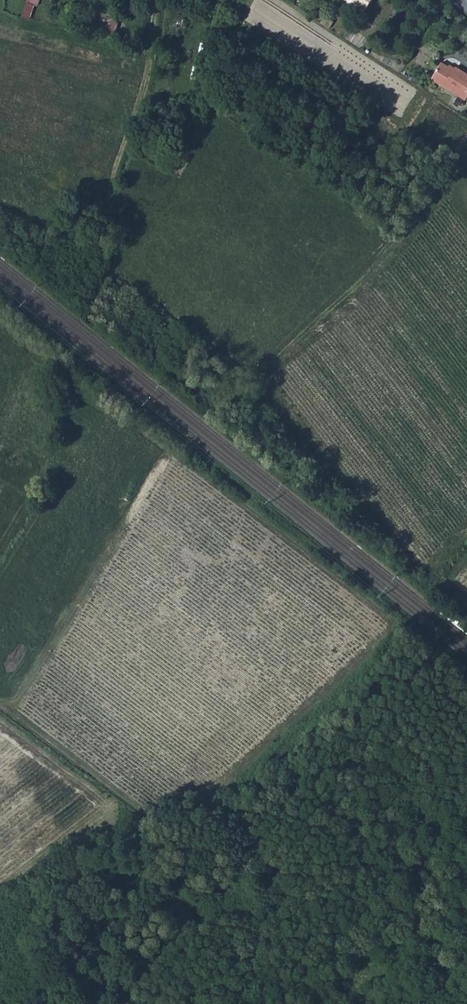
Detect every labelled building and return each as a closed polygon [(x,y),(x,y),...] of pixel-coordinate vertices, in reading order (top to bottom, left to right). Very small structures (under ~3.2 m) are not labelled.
[(327,13),(323,19),(330,24),(334,17),(327,13)] [(430,75),(464,97),(466,92),(466,71),(456,64),(453,67),(441,59),(430,75)]
